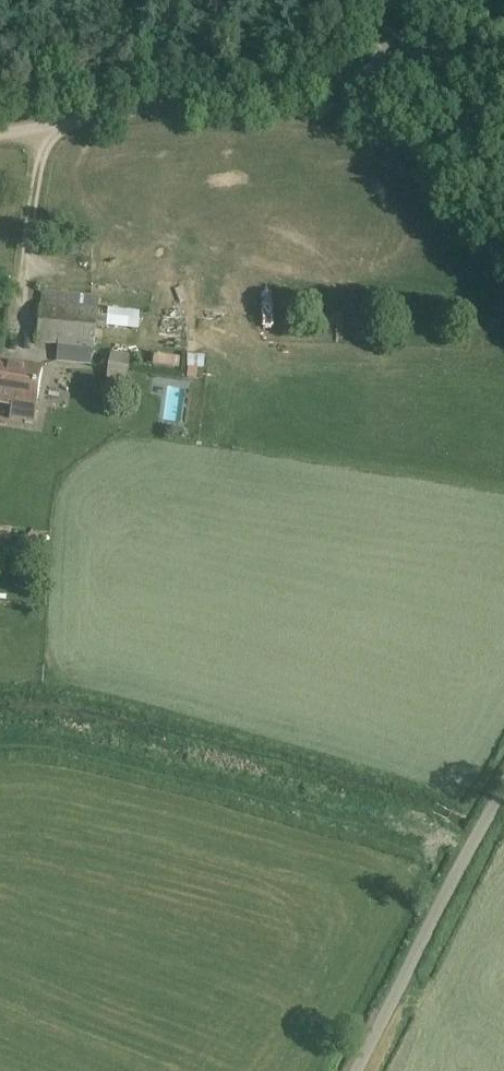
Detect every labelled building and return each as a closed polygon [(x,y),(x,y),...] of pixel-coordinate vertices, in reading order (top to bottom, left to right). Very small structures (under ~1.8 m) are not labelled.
[(92,365),(94,350),(96,327),(140,330),(142,312),(108,308),(108,316),(98,314),(99,309),(101,297),(43,290),(41,303),(37,344),(58,347),(57,363),(92,365)] [(112,353),(108,377),(128,380),(132,356),(112,353)] [(12,418),(34,422),(43,368),(0,361),(0,403),(14,406),(12,418)] [(197,378),(198,369),(188,368),(187,377),(197,378)]
